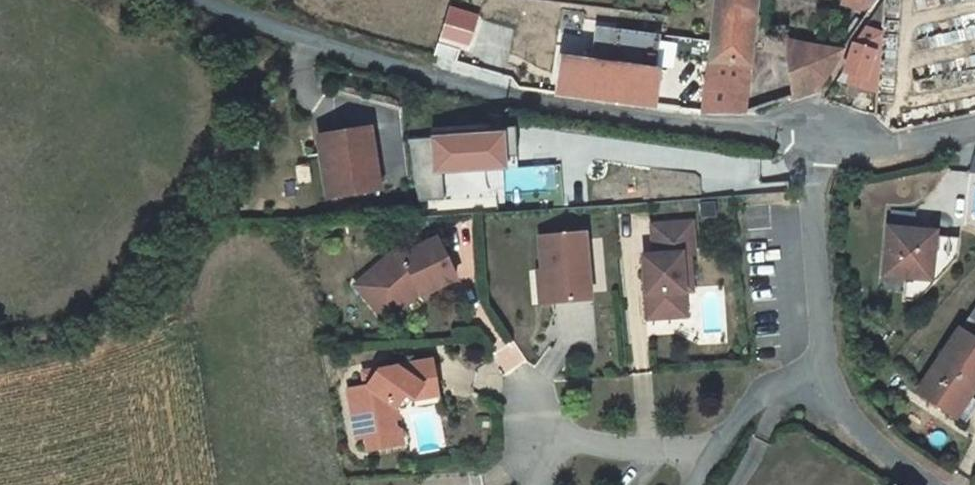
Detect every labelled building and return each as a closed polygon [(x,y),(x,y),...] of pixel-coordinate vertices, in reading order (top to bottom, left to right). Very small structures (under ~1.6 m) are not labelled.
[(744,113),(751,42),(753,24),(756,0),(714,0),(710,39),(708,61),(703,113),(744,113)] [(840,4),(870,12),(879,0),(841,0),(840,4)] [(444,26),(471,35),(475,20),(449,12),(444,26)] [(444,26),(439,44),(465,52),(471,35),(444,26)] [(598,61),(611,63),(613,63),(617,30),(603,28),(598,61)] [(853,44),(845,71),(849,72),(865,77),(862,88),(877,92),(881,33),(864,28),(853,44)] [(611,63),(607,100),(655,107),(659,70),(656,69),(660,35),(617,30),(613,63),(611,63)] [(792,97),(817,90),(843,50),(789,43),(786,57),(792,97)] [(607,100),(611,63),(598,61),(562,56),(556,93),(607,100)] [(694,60),(688,111),(703,113),(708,61),(694,60)] [(865,77),(849,72),(848,82),(862,88),(865,77)] [(484,163),(483,157),(517,154),(515,126),(445,131),(445,138),(432,139),(418,140),(415,140),(409,140),(418,203),(445,201),(442,166),(484,163)] [(371,133),(363,134),(372,190),(380,189),(371,133)] [(328,198),(372,190),(363,134),(319,141),(328,198)] [(702,220),(692,221),(693,235),(703,234),(702,220)] [(643,255),(648,319),(686,316),(684,291),(695,290),(693,270),(701,269),(699,252),(704,251),(703,234),(693,235),(692,221),(652,225),(654,254),(643,255)] [(908,276),(930,278),(933,250),(935,232),(890,228),(886,273),(908,276)] [(553,303),(592,299),(586,232),(540,236),(543,270),(543,271),(550,270),(553,303)] [(930,278),(908,276),(906,299),(919,301),(957,257),(959,237),(940,235),(938,250),(933,250),(930,278)] [(410,291),(418,288),(420,293),(421,296),(456,278),(437,238),(403,254),(398,248),(361,280),(378,300),(385,293),(395,304),(410,291)] [(703,289),(701,269),(693,270),(695,290),(703,289)] [(543,271),(543,270),(538,271),(541,304),(553,303),(550,270),(543,271)] [(378,300),(361,280),(355,285),(387,321),(420,293),(418,288),(410,291),(395,304),(385,293),(378,300)] [(684,291),(686,316),(697,315),(695,290),(684,291)] [(703,291),(705,338),(725,337),(723,290),(703,291)] [(963,326),(974,334),(974,308),(963,326)] [(974,386),(974,341),(959,331),(920,391),(967,422),(974,410),(974,399),(969,395),(974,386)] [(365,438),(368,451),(403,445),(401,432),(395,429),(394,421),(399,421),(398,409),(407,397),(414,402),(425,387),(437,385),(432,358),(363,370),(366,387),(348,390),(356,439),(365,438)] [(425,387),(414,402),(440,397),(437,385),(425,387)]
